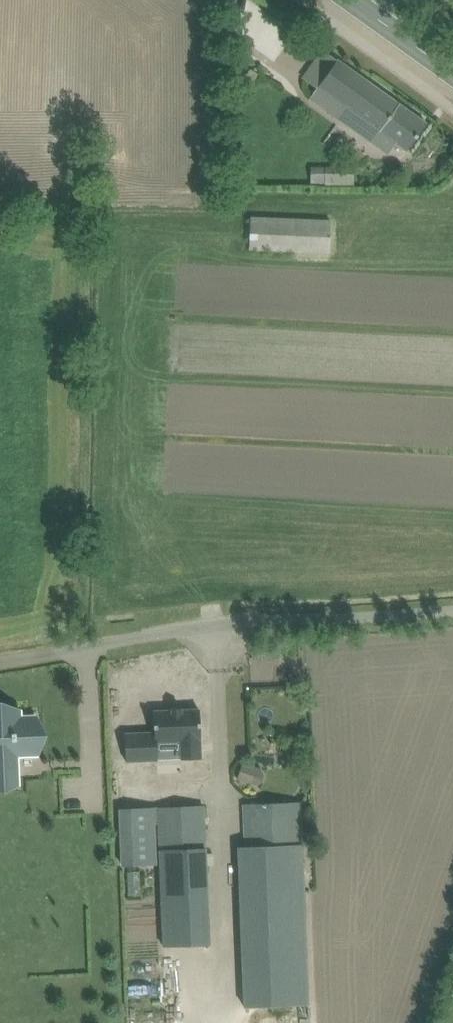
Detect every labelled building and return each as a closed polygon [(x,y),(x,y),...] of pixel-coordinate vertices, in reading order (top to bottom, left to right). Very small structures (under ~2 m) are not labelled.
[(324,50),(313,67),(304,78),(318,88),(311,97),(377,144),(389,153),(396,143),(407,151),(427,123),(324,50)] [(326,186),(355,186),(355,167),(318,166),(318,183),(326,183),(326,186)] [(250,249),(330,252),(331,220),(251,217),(250,249)] [(154,711),(155,731),(126,732),(127,762),(161,761),(161,741),(181,740),(182,758),(201,758),(199,710),(154,711)] [(19,770),(19,755),(38,754),(37,718),(21,719),(21,713),(0,713),(0,771),(19,770)] [(239,781),(259,787),(264,784),(266,777),(263,771),(244,765),(239,781)] [(301,802),(244,804),(245,852),(239,852),(245,1012),(309,1010),(301,802)] [(161,870),(162,888),(164,946),(209,944),(203,806),(159,808),(119,809),(121,866),(158,865),(156,821),(159,821),(161,870)] [(141,895),(140,871),(128,872),(129,895),(141,895)]
